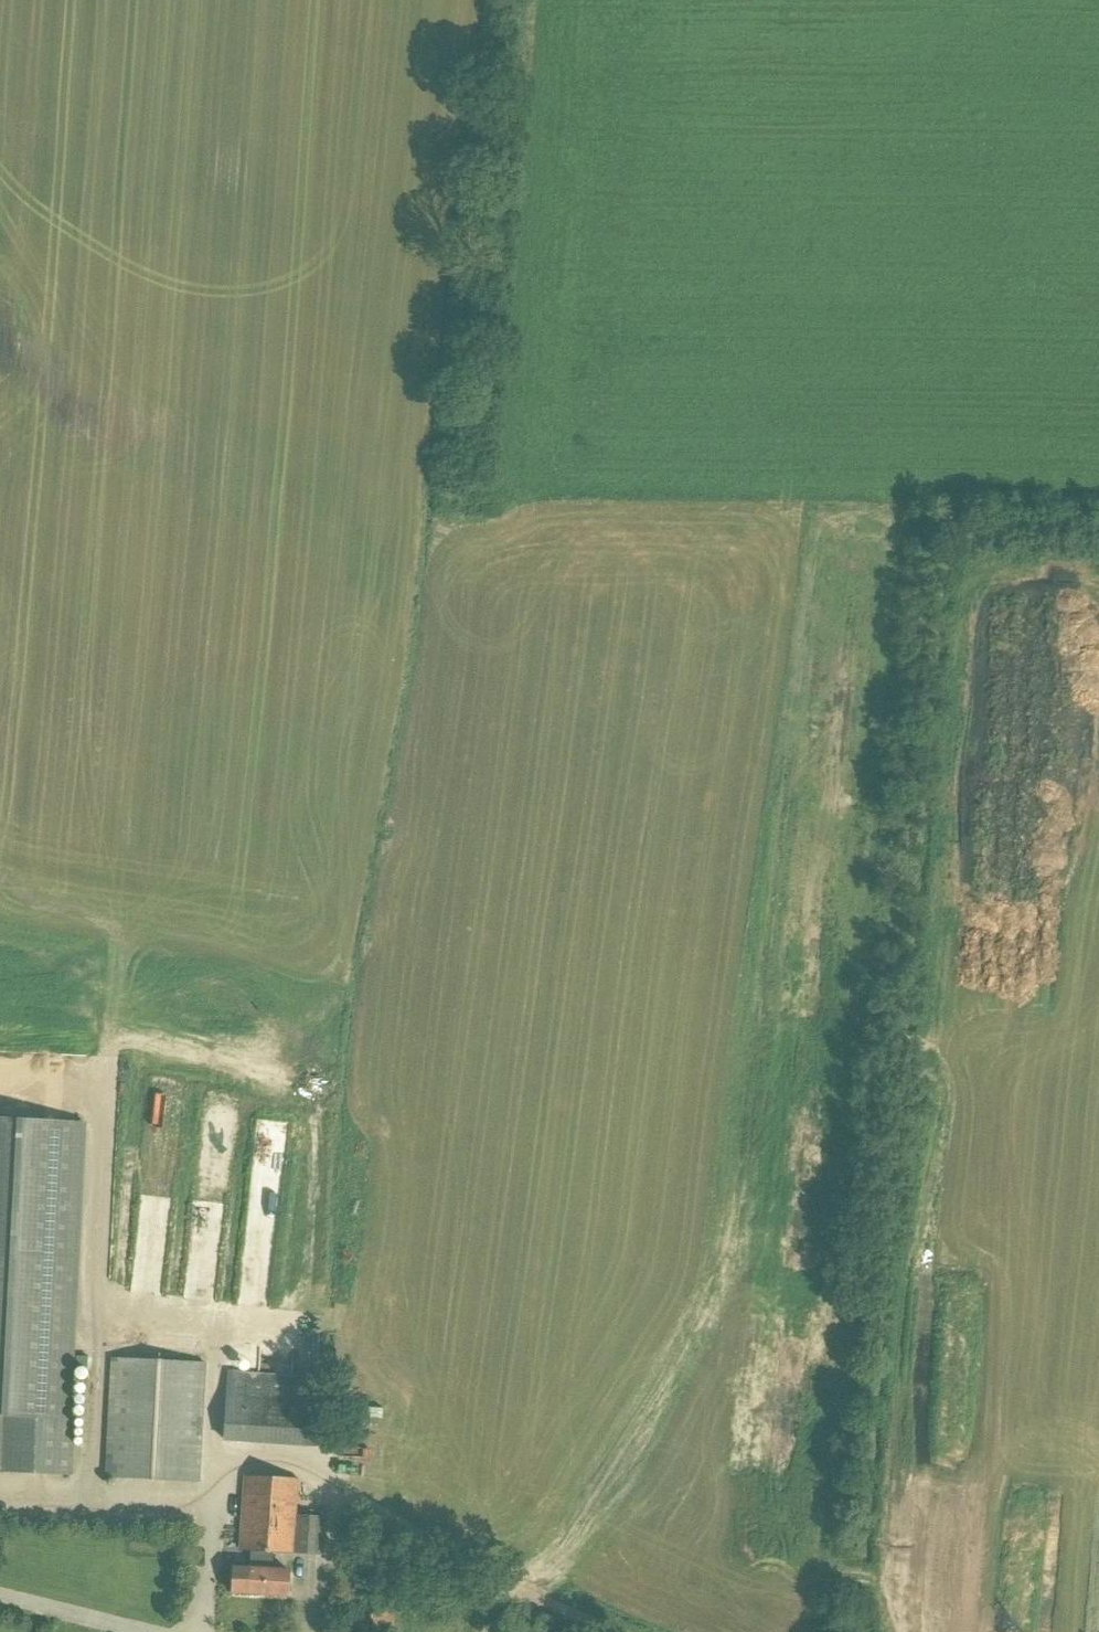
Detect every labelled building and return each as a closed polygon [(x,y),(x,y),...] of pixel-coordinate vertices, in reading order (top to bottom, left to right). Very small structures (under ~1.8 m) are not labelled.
[(83,1122),(0,1118),(0,1471),(71,1474),(74,1417),(67,1416),(83,1122)] [(145,1250),(159,1249),(158,1210),(144,1211),(145,1250)] [(200,1482),(206,1363),(111,1357),(104,1477),(200,1482)] [(318,1447),(321,1378),(227,1371),(223,1441),(318,1447)] [(322,1556),(325,1517),(297,1515),(300,1478),(243,1475),(238,1551),(250,1551),(249,1568),(233,1567),(231,1592),(287,1596),(289,1570),(272,1569),(273,1553),(322,1556)] [(350,1595),(348,1631),(393,1631),(396,1600),(350,1595)]
